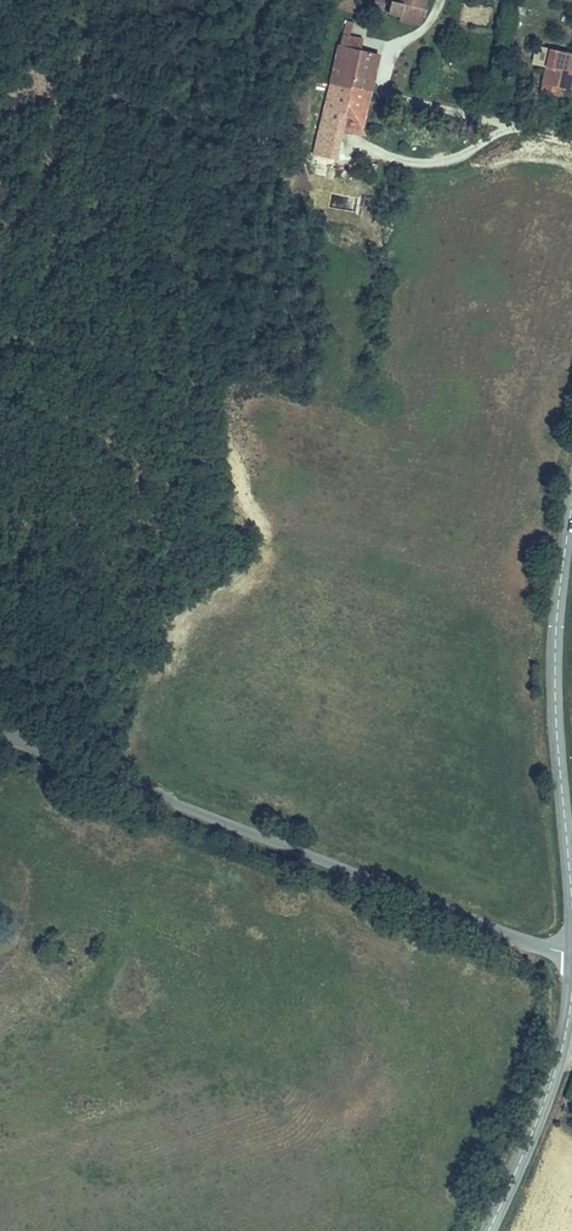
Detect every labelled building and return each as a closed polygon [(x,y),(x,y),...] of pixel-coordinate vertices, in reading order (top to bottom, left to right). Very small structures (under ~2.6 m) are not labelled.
[(389,5),(387,15),(419,22),(424,0),(390,0),(389,5)] [(341,18),(338,32),(347,34),(350,20),(341,18)] [(359,36),(347,34),(338,32),(335,46),(356,50),(359,36)] [(356,50),(335,46),(328,75),(327,82),(369,92),(377,54),(356,50)] [(549,51),(539,95),(558,100),(560,91),(567,92),(571,72),(571,56),(549,51)] [(369,92),(327,82),(320,113),(344,118),(363,122),(369,92)] [(342,128),(344,118),(320,113),(318,123),(342,128)] [(313,150),(325,153),(330,130),(318,128),(313,150)] [(341,133),(330,130),(325,153),(336,155),(341,133)]
